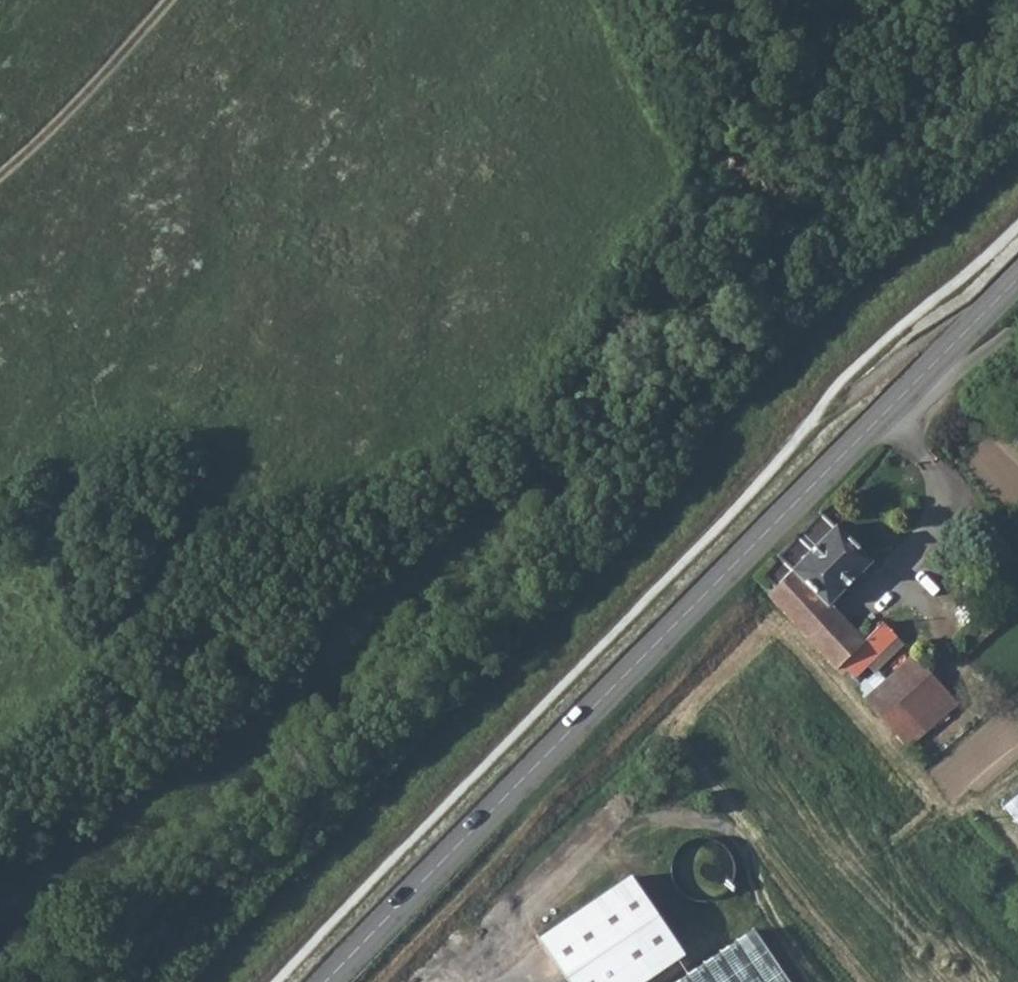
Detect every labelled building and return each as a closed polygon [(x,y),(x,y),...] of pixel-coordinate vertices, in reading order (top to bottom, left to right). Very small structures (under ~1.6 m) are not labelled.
[(835,527),(769,596),(841,676),(847,671),(853,677),(895,637),(881,623),(863,641),(827,607),(870,562),(835,527)] [(769,596),(767,597),(773,604),(846,684),(853,677),(847,671),(841,676),(769,596)] [(864,701),(897,738),(944,695),(911,658),(864,701)] [(853,677),(846,684),(853,692),(860,685),(853,677)] [(944,695),(897,738),(906,748),(954,706),(944,695)] [(1007,800),(1017,813),(1017,791),(1007,800)] [(563,981),(643,981),(680,957),(628,881),(537,943),(563,981)] [(746,936),(679,981),(778,981),(746,936)]
